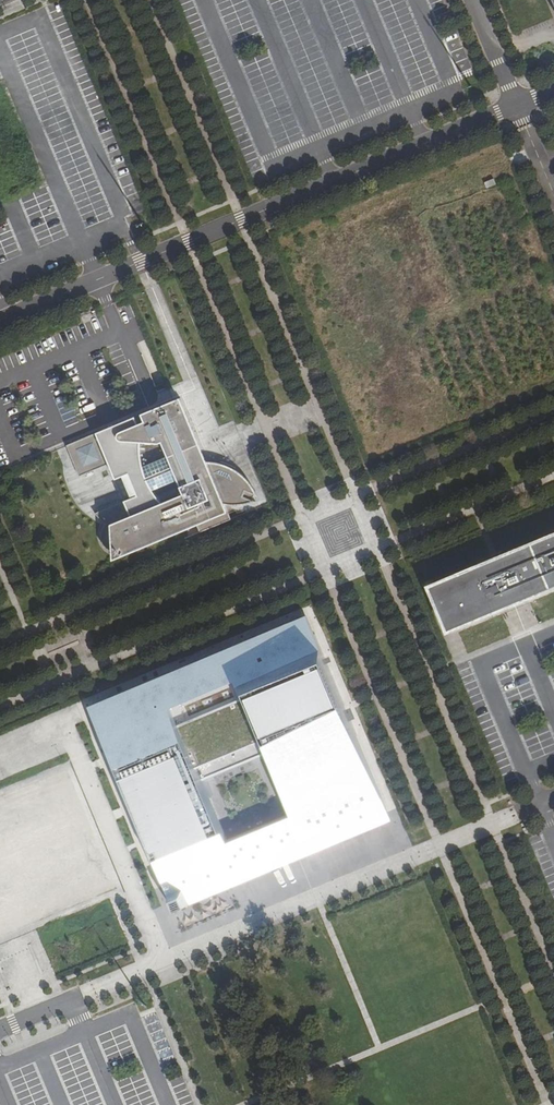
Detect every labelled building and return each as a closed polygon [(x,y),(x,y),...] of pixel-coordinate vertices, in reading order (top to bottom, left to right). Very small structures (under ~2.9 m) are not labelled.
[(496,184),(493,179),(484,182),(486,188),(496,184)] [(231,520),(226,508),(223,501),(229,502),(235,502),(241,501),(246,500),(250,499),(254,497),(250,495),(252,490),(256,492),(253,486),(250,481),(245,475),(239,469),(233,465),(234,464),(225,460),(218,457),(216,459),(211,458),(204,457),(177,392),(137,409),(140,417),(134,420),(130,412),(60,442),(73,473),(104,460),(111,476),(124,469),(134,492),(89,511),(100,521),(96,527),(95,534),(95,536),(97,541),(100,545),(107,549),(108,557),(195,521),(200,532),(231,520)] [(553,587),(553,533),(428,586),(447,631),(553,587)] [(309,616),(291,624),(293,629),(306,623),(313,638),(318,637),(309,616)] [(318,637),(313,638),(306,623),(293,629),(291,624),(90,708),(165,888),(173,884),(180,901),(308,844),(312,853),(396,817),(360,735),(362,735),(318,637)] [(398,816),(362,735),(360,735),(396,817),(398,816)] [(173,884),(165,888),(176,913),(312,853),(308,844),(180,901),(173,884)]
